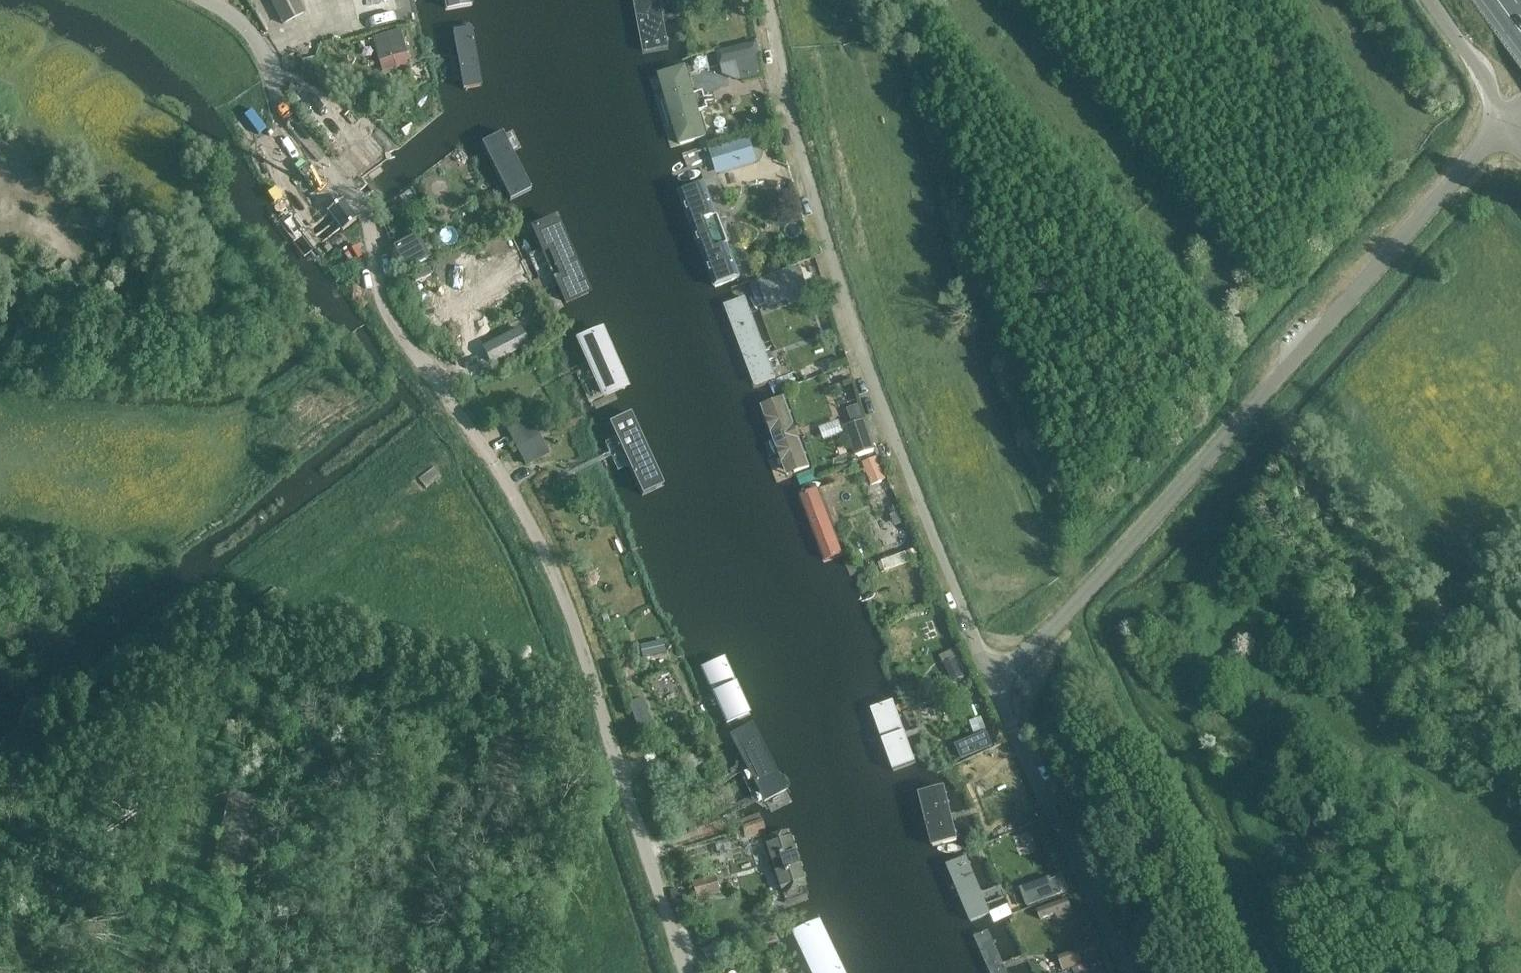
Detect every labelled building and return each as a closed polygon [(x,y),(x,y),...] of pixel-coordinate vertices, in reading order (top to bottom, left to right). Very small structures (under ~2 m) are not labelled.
[(298,0),(269,0),(282,27),(306,16),(298,0)] [(444,15),(476,9),(475,0),(441,0),(444,15)] [(644,52),(670,46),(662,0),(634,0),(644,52)] [(716,1),(718,10),(726,8),(725,0),(720,0),(716,1)] [(401,31),(372,39),(381,74),(410,67),(401,31)] [(472,31),(450,35),(462,95),(483,90),(472,31)] [(716,51),(720,66),(760,56),(756,40),(716,51)] [(704,54),(692,57),(694,66),(706,63),(704,54)] [(683,59),(657,66),(679,142),(705,135),(694,97),(683,59)] [(777,131),(770,132),(759,135),(762,147),(780,142),(777,131)] [(709,146),(709,147),(717,174),(757,162),(749,134),(709,146)] [(502,137),(483,146),(511,203),(530,194),(502,137)] [(698,173),(678,180),(714,273),(733,267),(698,173)] [(330,211),(343,227),(344,228),(344,229),(344,230),(358,219),(357,218),(356,219),(342,201),(343,201),(342,200),(329,210),(329,211),(330,211)] [(591,291),(553,207),(527,218),(567,303),(591,291)] [(417,236),(395,247),(406,269),(428,258),(417,236)] [(334,249),(330,244),(325,248),(329,253),(334,249)] [(811,298),(800,266),(758,280),(768,307),(788,300),(790,306),(811,298)] [(744,290),(722,298),(752,381),(776,374),(744,290)] [(627,382),(600,320),(573,330),(599,392),(627,382)] [(531,344),(523,330),(488,350),(496,364),(531,344)] [(784,401),(759,410),(777,460),(770,462),(779,487),(812,475),(784,401)] [(665,486),(629,405),(607,415),(643,495),(665,486)] [(507,432),(517,450),(526,468),(549,456),(531,420),(507,432)] [(857,424),(836,432),(847,462),(867,455),(857,424)] [(872,484),(885,479),(876,457),(863,462),(872,484)] [(442,483),(439,478),(441,477),(433,466),(418,478),(426,488),(435,481),(438,486),(442,483)] [(820,491),(800,499),(824,565),(844,557),(820,491)] [(916,548),(881,562),(884,571),(919,557),(916,548)] [(663,640),(639,645),(642,656),(665,651),(663,640)] [(526,666),(523,661),(528,658),(521,647),(505,657),(513,668),(519,664),(522,669),(526,666)] [(956,658),(944,663),(952,682),(964,677),(956,658)] [(729,663),(704,674),(727,729),(753,718),(729,663)] [(643,702),(630,707),(640,734),(652,730),(643,702)] [(872,711),(894,775),(917,767),(895,704),(872,711)] [(750,731),(732,739),(764,808),(782,800),(750,731)] [(985,731),(985,732),(954,744),(960,759),(991,747),(985,731)] [(928,785),(945,850),(958,847),(941,782),(928,785)] [(212,875),(251,884),(270,805),(231,796),(228,807),(223,827),(221,837),(219,847),(214,866),(212,875)] [(788,835),(760,845),(784,912),(811,902),(788,835)] [(946,869),(970,925),(991,916),(967,860),(946,869)] [(714,874),(691,880),(696,900),(719,895),(714,874)] [(1051,879),(1020,891),(1026,906),(1037,903),(1056,896),(1057,895),(1051,879)] [(1037,910),(1040,919),(1055,914),(1056,917),(1072,911),(1067,899),(1037,910)] [(819,922),(791,936),(808,972),(843,972),(819,922)] [(988,972),(1006,972),(989,932),(974,938),(988,972)] [(722,943),(709,950),(704,952),(710,964),(728,956),(722,943)] [(1078,947),(1059,955),(1065,970),(1084,962),(1078,947)] [(1090,961),(1072,969),(1074,972),(1095,972),(1090,961)]
